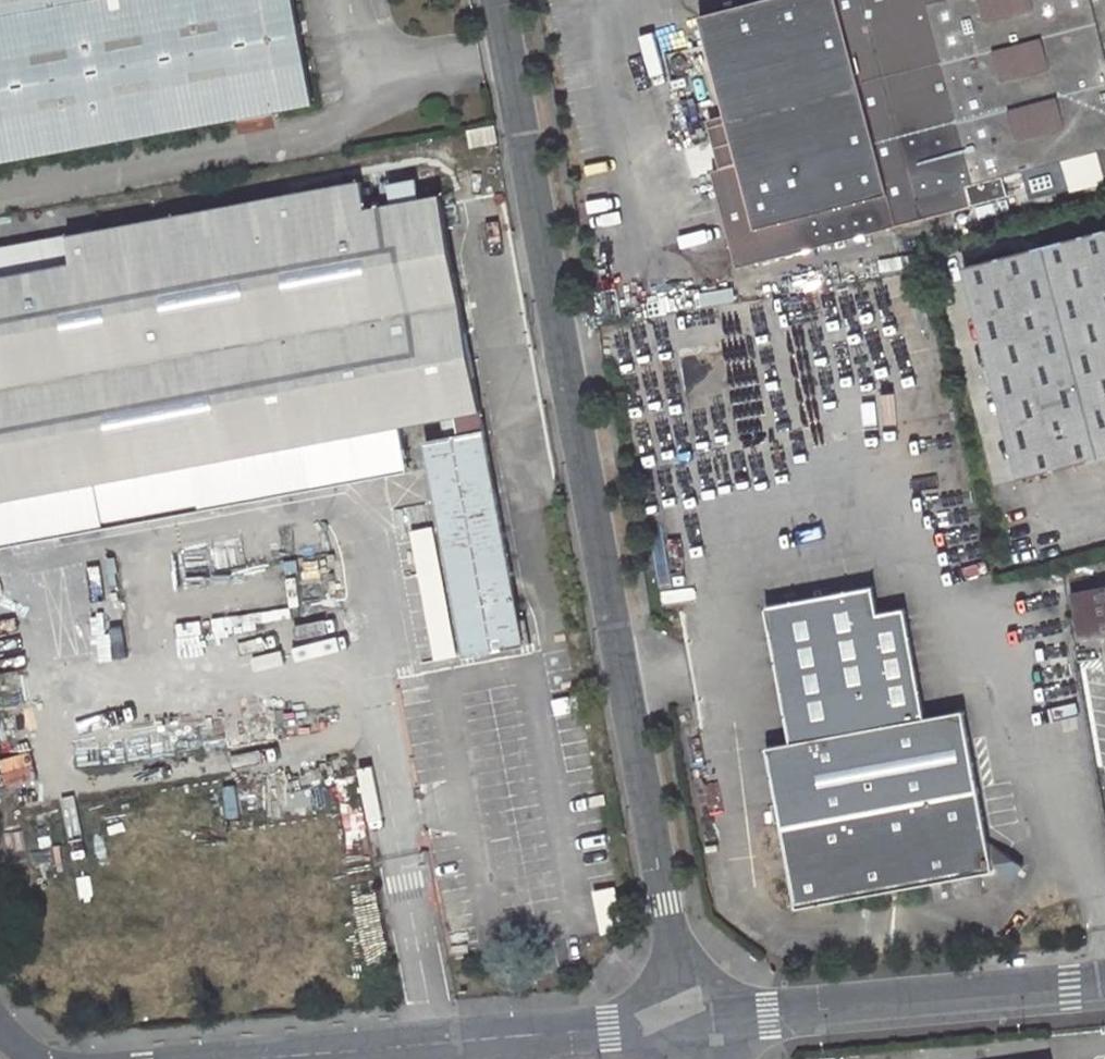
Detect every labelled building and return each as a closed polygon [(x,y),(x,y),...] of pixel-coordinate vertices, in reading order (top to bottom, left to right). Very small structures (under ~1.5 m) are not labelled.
[(316,97),(299,0),(0,0),(0,155),(316,97)] [(699,8),(738,156),(710,163),(735,257),(1008,185),(1004,166),(1023,161),(1030,189),(1104,170),(1104,167),(1104,163),(1104,0),(729,0),(699,8)] [(496,118),(467,123),(470,140),(499,135),(496,118)] [(444,411),(459,408),(483,404),(443,189),(308,214),(303,187),(0,243),(0,493),(37,486),(153,465),(161,511),(261,494),(252,446),(444,411)] [(969,258),(1024,472),(1104,451),(1104,223),(969,258)] [(523,615),(488,426),(464,430),(459,408),(444,411),(448,432),(429,436),(468,651),(520,643),(516,623),(524,621),(523,615)] [(0,493),(0,514),(40,507),(37,486),(0,493)] [(1074,587),(1082,634),(1104,630),(1104,582),(1074,587)] [(765,603),(793,735),(921,712),(904,608),(876,613),(873,583),(765,603)] [(516,623),(520,643),(534,640),(530,614),(523,615),(524,621),(516,623)] [(793,735),(772,739),(800,899),(998,863),(968,703),(921,712),(793,735)]
